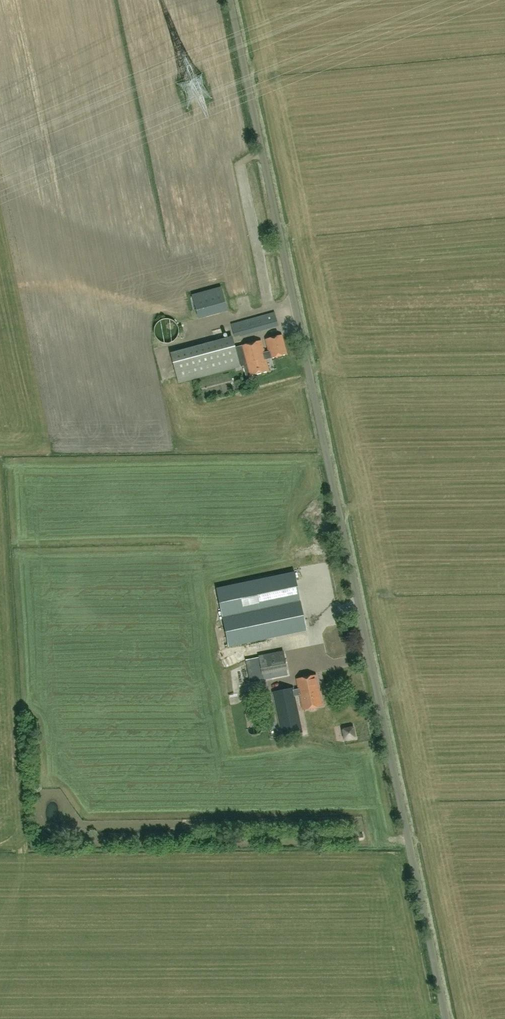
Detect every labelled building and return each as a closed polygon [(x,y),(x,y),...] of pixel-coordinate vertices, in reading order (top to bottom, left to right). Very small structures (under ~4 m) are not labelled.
[(227,311),(220,287),(191,295),(198,319),(227,311)] [(274,312),(231,323),(234,337),(278,326),(274,312)] [(261,340),(235,347),(232,336),(170,353),(178,383),(235,368),(236,371),(242,370),(241,367),(243,366),(246,377),(269,371),(266,359),(287,354),(282,335),(265,339),(268,351),(264,352),(261,340)] [(155,361),(168,359),(167,354),(168,354),(166,346),(153,349),(155,361)] [(216,588),(229,647),(307,630),(295,572),(216,588)] [(253,682),(288,675),(284,651),(246,660),(249,676),(253,682)] [(303,710),(309,708),(311,710),(315,709),(316,707),(322,706),(316,675),(296,679),(299,689),(294,690),(292,680),(271,684),(278,716),(280,726),(274,727),(276,737),(289,734),(290,738),(300,736),(299,732),(302,732),(295,696),(300,695),(303,710)] [(353,727),(343,729),(345,739),(355,738),(353,727)] [(175,744),(176,736),(169,735),(168,743),(175,744)] [(223,769),(228,777),(237,771),(232,763),(223,769)]
